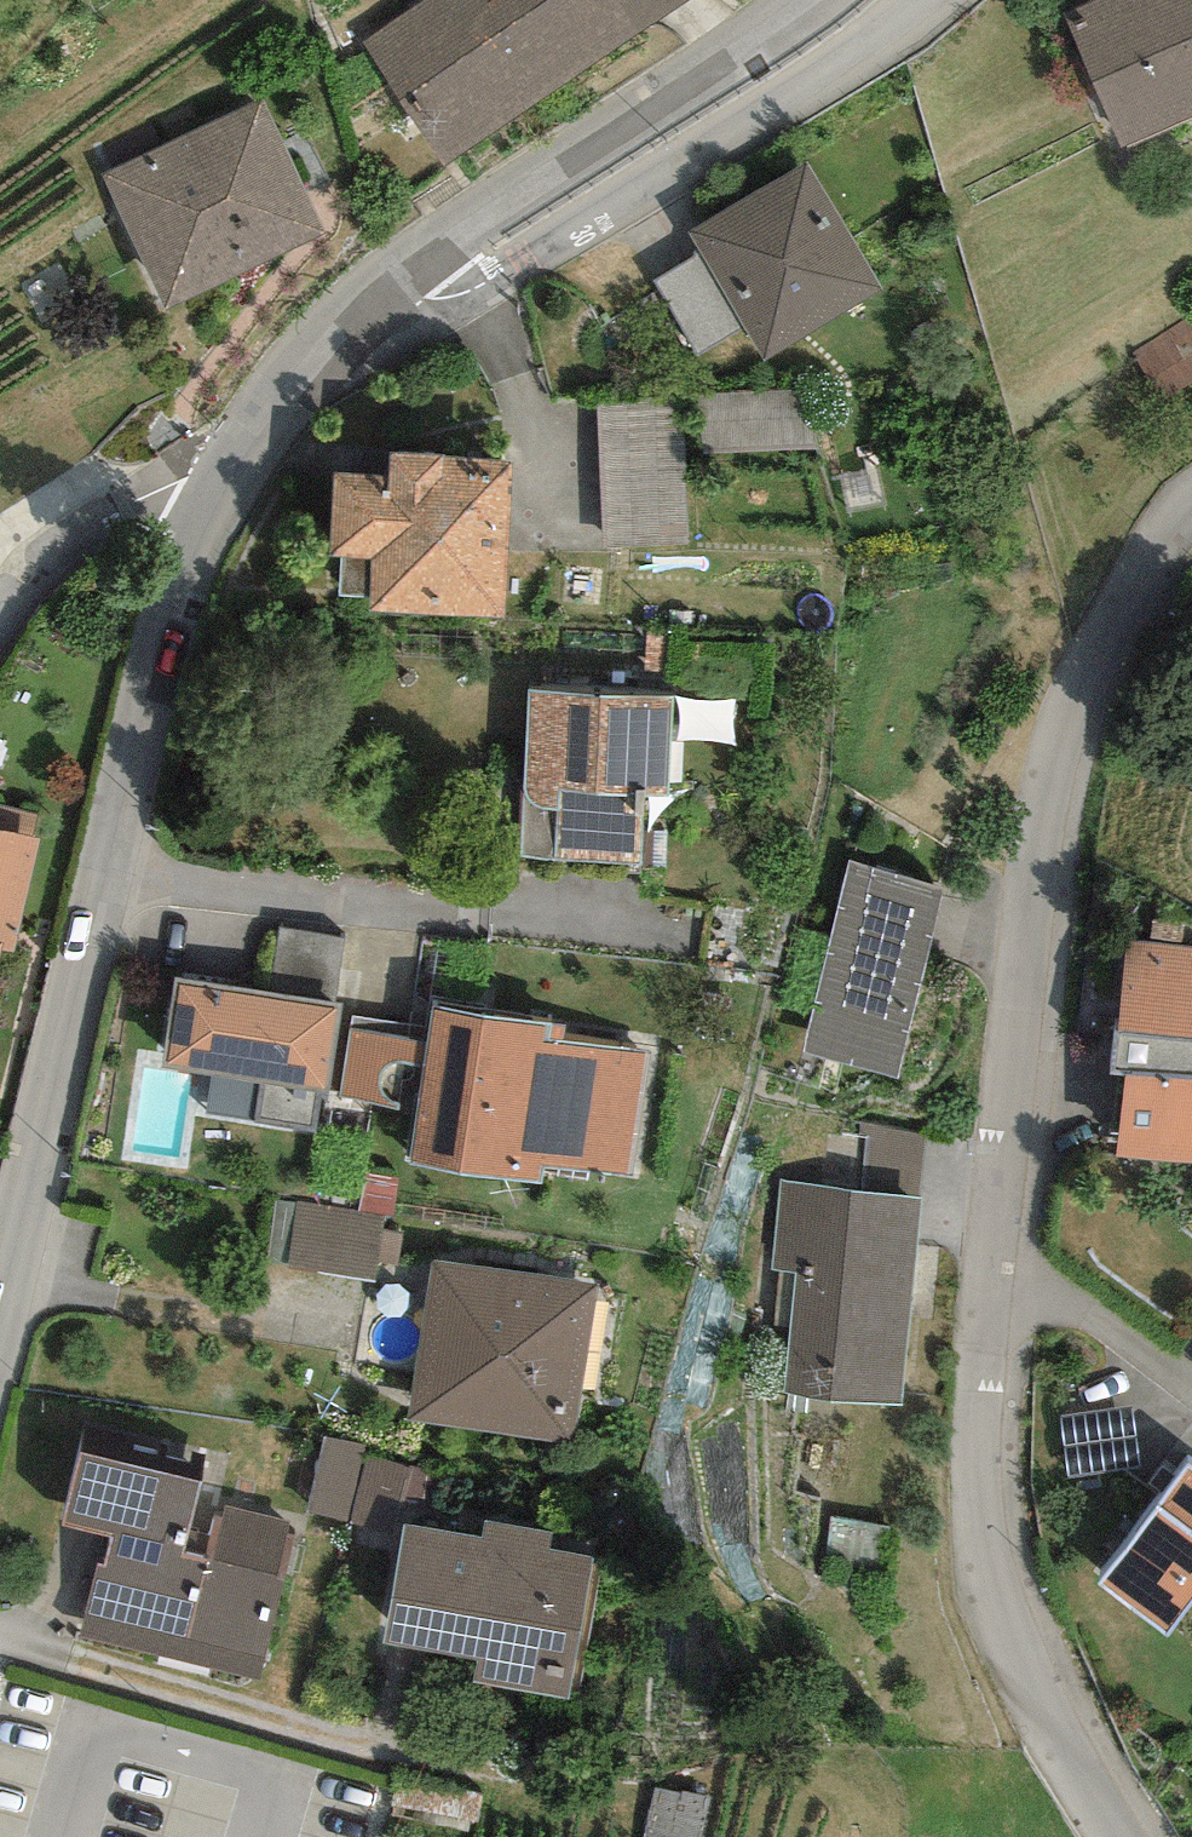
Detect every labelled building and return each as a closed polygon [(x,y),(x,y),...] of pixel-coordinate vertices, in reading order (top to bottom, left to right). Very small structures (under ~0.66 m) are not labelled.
[(383,43),(460,159),(701,0),(449,0),(383,43)] [(1044,42),(1103,172),(1191,132),(1191,0),(1138,0),(1044,42)] [(353,224),(283,91),(127,172),(196,305),(353,224)] [(831,158),(703,228),(718,254),(671,280),(709,348),(772,313),(787,340),(898,279),(831,158)] [(822,375),(703,386),(710,453),(828,442),(822,375)] [(691,398),(599,399),(601,631),(845,629),(844,542),(693,543),(691,398)] [(512,437),(345,433),(342,559),(509,563),(512,437)] [(690,680),(522,672),(516,789),(565,792),(563,835),(647,839),(651,758),(686,760),(690,680)] [(0,813),(0,1059),(55,826),(0,813)] [(946,866),(844,848),(809,1034),(911,1053),(946,866)] [(335,964),(343,928),(279,913),(271,950),(335,964)] [(1115,941),(1093,1153),(1191,1163),(1191,948),(1115,941)] [(344,1002),(187,981),(177,1058),(272,1071),(267,1114),(328,1122),(344,1002)] [(581,1008),(452,990),(429,1149),(568,1168),(570,1150),(645,1160),(661,1048),(577,1036),(581,1008)] [(409,1103),(423,1028),(353,1015),(339,1090),(409,1103)] [(919,1181),(920,1117),(865,1116),(864,1180),(919,1181)] [(939,1192),(789,1176),(779,1268),(819,1273),(807,1381),(918,1393),(939,1192)] [(391,1213),(305,1202),(297,1262),(383,1274),(391,1213)] [(621,1277),(445,1256),(427,1415),(603,1435),(621,1277)] [(229,1455),(103,1421),(76,1520),(119,1532),(95,1622),(268,1669),(298,1560),(208,1535),(229,1455)] [(428,1455),(334,1432),(316,1506),(410,1528),(428,1455)] [(1161,1455),(1077,1579),(1152,1630),(1191,1571),(1191,1476),(1161,1455)] [(511,1527),(433,1514),(415,1627),(503,1641),(499,1666),(598,1682),(621,1544),(578,1537),(581,1517),(514,1506),(511,1527)] [(658,1786),(653,1817),(703,1825),(709,1794),(658,1786)]
